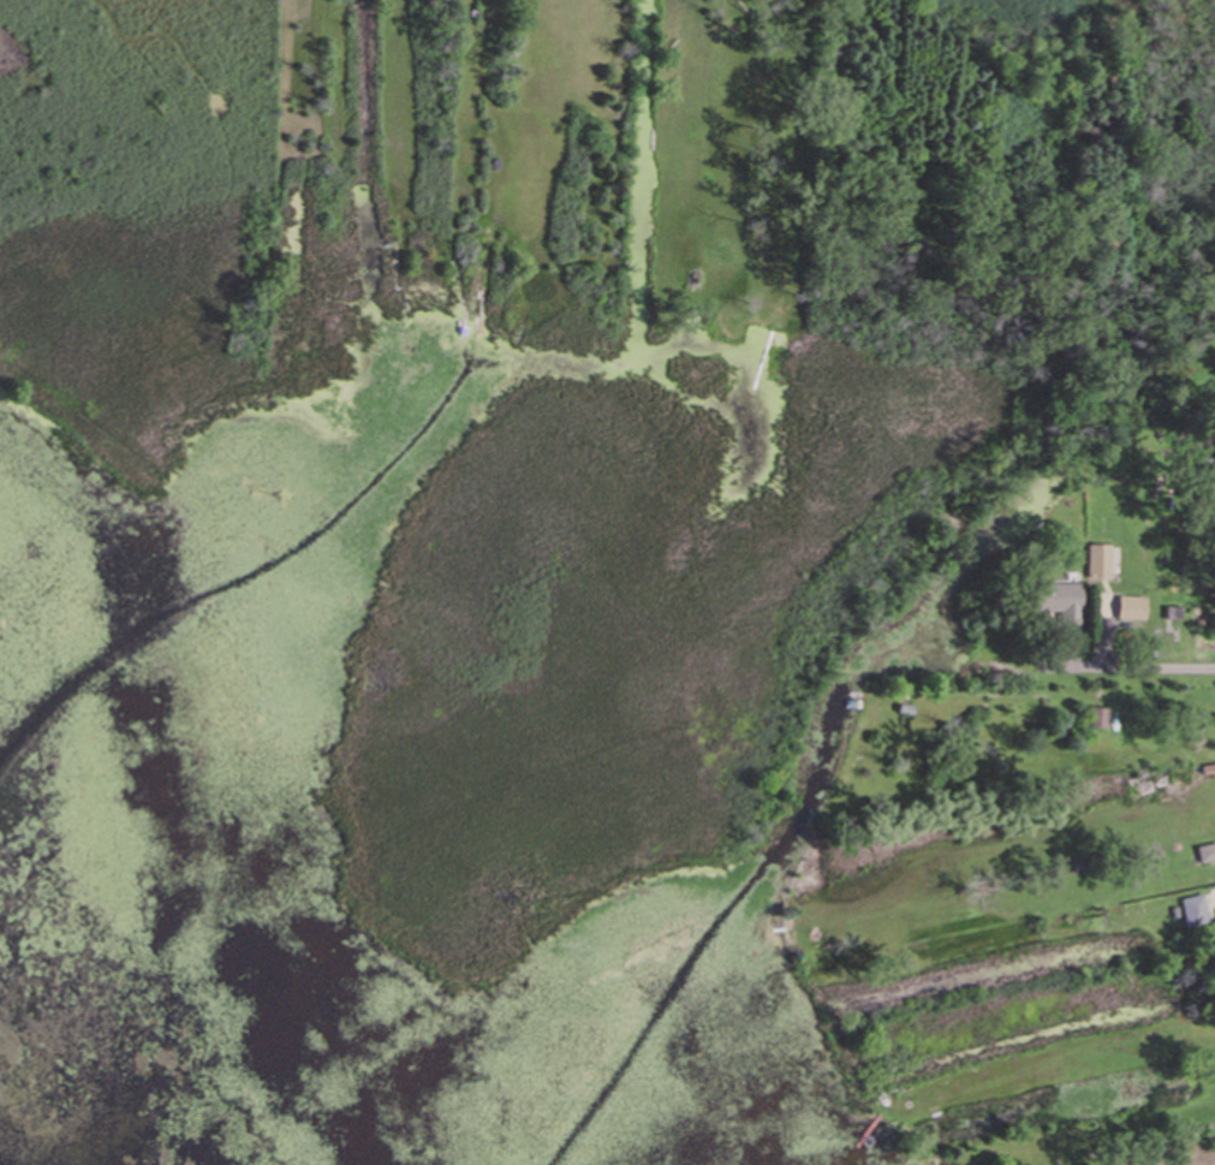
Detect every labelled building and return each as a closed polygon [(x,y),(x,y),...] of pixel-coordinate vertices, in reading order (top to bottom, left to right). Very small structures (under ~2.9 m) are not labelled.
[(1112,582),(1112,548),(1089,548),(1089,582),(1112,582)] [(1084,587),(1037,587),(1037,615),(1062,615),(1062,629),(1084,629),(1084,587)] [(1149,599),(1119,599),(1119,623),(1149,623),(1149,599)] [(1182,902),(1187,930),(1212,925),(1206,897),(1182,902)]
